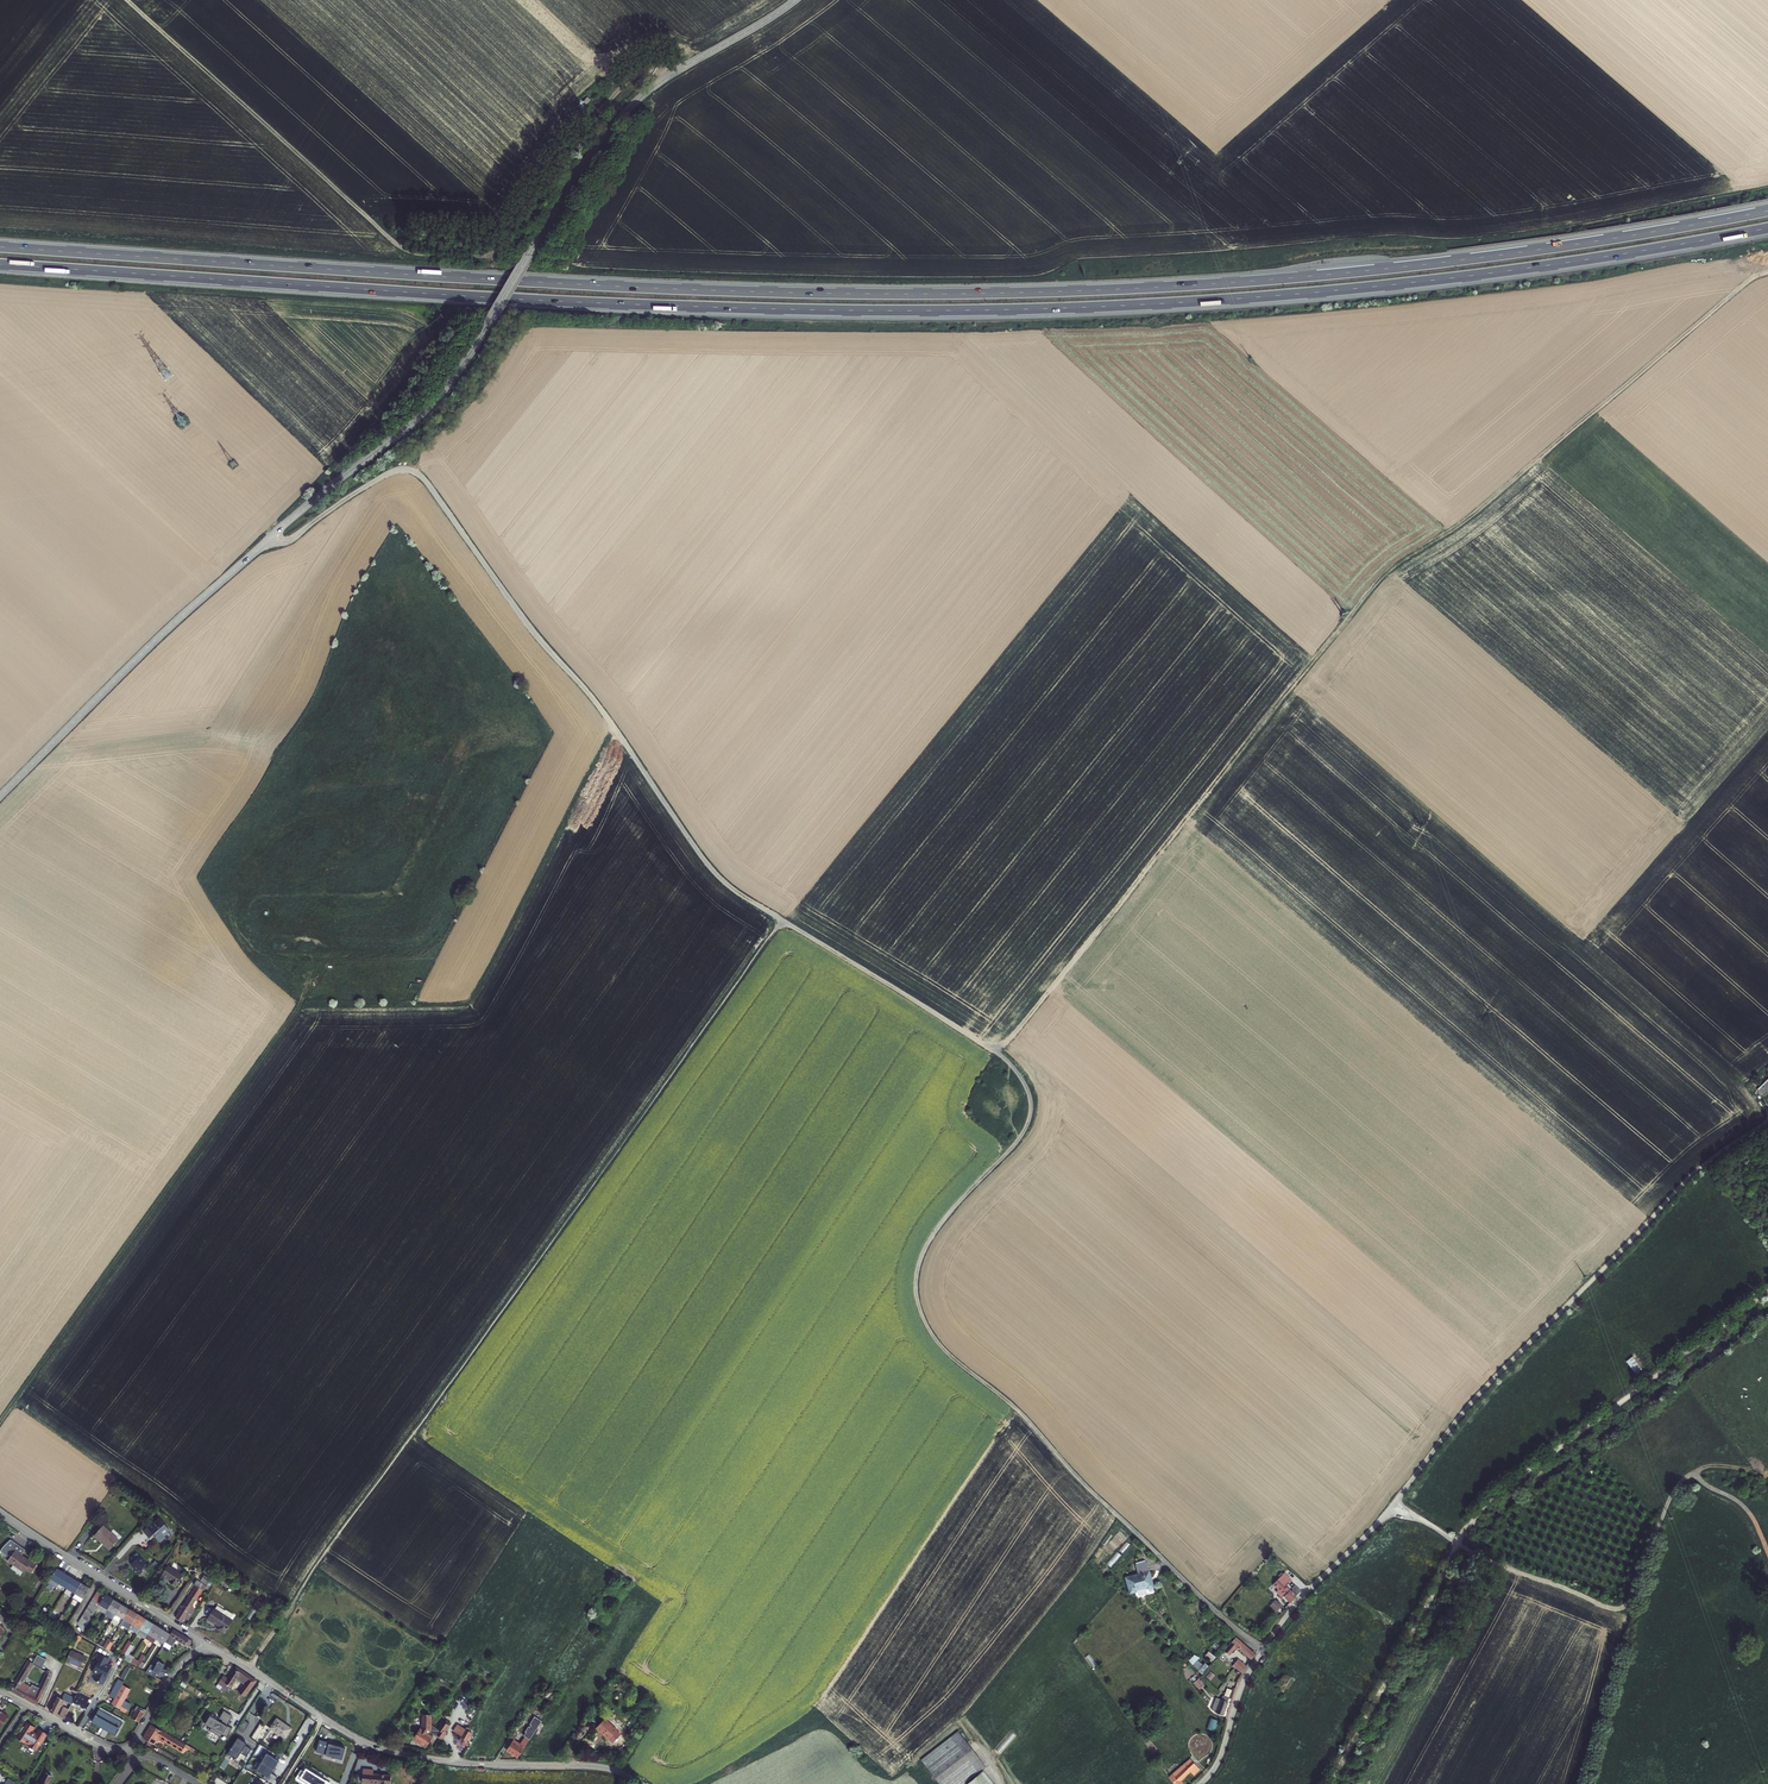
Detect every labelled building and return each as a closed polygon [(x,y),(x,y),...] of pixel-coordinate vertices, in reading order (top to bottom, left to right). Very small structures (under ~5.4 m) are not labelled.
[(1754,1093),(1758,1097),(1767,1087),(1767,1078),(1754,1093)] [(1634,1356),(1627,1360),(1636,1374),(1643,1369),(1634,1356)] [(153,1523),(144,1532),(151,1538),(156,1534),(157,1536),(156,1537),(162,1544),(167,1539),(168,1540),(173,1535),(169,1530),(170,1529),(160,1518),(154,1524),(153,1523)] [(93,1528),(87,1539),(105,1552),(113,1543),(93,1528)] [(0,1547),(0,1549),(9,1555),(4,1561),(21,1573),(23,1569),(28,1573),(34,1563),(28,1559),(27,1560),(18,1554),(21,1549),(7,1539),(3,1542),(0,1547)] [(1113,1566),(1121,1555),(1117,1552),(1109,1563),(1113,1566)] [(135,1562),(140,1558),(138,1554),(132,1559),(135,1562)] [(148,1567),(140,1558),(135,1562),(131,1565),(139,1574),(148,1567)] [(1143,1563),(1132,1567),(1135,1575),(1122,1579),(1127,1596),(1133,1594),(1133,1592),(1144,1588),(1145,1591),(1151,1589),(1143,1563)] [(165,1566),(160,1575),(170,1581),(169,1583),(174,1586),(181,1575),(165,1566)] [(53,1569),(44,1582),(52,1587),(55,1582),(72,1592),(68,1597),(76,1602),(84,1588),(53,1569)] [(1289,1575),(1282,1569),(1272,1578),(1277,1584),(1273,1588),(1278,1594),(1280,1593),(1289,1602),(1296,1594),(1282,1581),(1289,1575)] [(198,1582),(205,1585),(208,1579),(202,1576),(198,1582)] [(194,1587),(174,1618),(180,1622),(182,1618),(185,1620),(197,1601),(194,1600),(199,1591),(201,1592),(204,1587),(194,1581),(191,1585),(194,1587)] [(1297,1595),(1301,1590),(1295,1586),(1292,1591),(1297,1595)] [(73,1624),(78,1632),(91,1609),(100,1614),(103,1609),(111,1613),(108,1618),(148,1643),(152,1637),(161,1642),(161,1641),(168,1645),(172,1638),(184,1647),(188,1641),(168,1629),(166,1634),(92,1590),(73,1624)] [(1281,1596),(1276,1600),(1284,1609),(1288,1604),(1281,1596)] [(42,1597),(35,1609),(40,1613),(43,1608),(41,1606),(45,1599),(42,1597)] [(210,1609),(203,1620),(215,1627),(213,1629),(220,1633),(230,1617),(229,1615),(222,1610),(220,1610),(212,1606),(211,1609),(210,1609)] [(86,1632),(83,1637),(88,1641),(91,1635),(86,1632)] [(1236,1638),(1222,1653),(1228,1658),(1236,1650),(1249,1662),(1253,1654),(1236,1638)] [(123,1643),(115,1656),(137,1668),(140,1664),(137,1662),(140,1657),(137,1656),(134,1661),(124,1654),(128,1646),(123,1643)] [(32,1646),(29,1651),(43,1658),(45,1653),(43,1652),(45,1648),(38,1645),(37,1648),(32,1646)] [(67,1650),(62,1661),(76,1667),(81,1657),(67,1650)] [(1209,1650),(1205,1655),(1212,1661),(1216,1656),(1209,1650)] [(1210,1666),(1205,1662),(1203,1664),(1198,1659),(1200,1657),(1196,1653),(1189,1661),(1202,1673),(1210,1666)] [(29,1663),(24,1660),(7,1691),(33,1704),(47,1677),(45,1676),(46,1674),(43,1672),(35,1688),(28,1684),(27,1686),(19,1682),(29,1663)] [(1238,1662),(1233,1667),(1241,1675),(1245,1669),(1238,1662)] [(147,1665),(143,1672),(152,1678),(157,1670),(147,1665)] [(234,1691),(228,1687),(236,1675),(238,1677),(243,1678),(245,1680),(234,1696),(239,1700),(242,1697),(252,1681),(232,1668),(222,1683),(223,1685),(219,1691),(229,1698),(234,1691)] [(1278,1687),(1282,1692),(1283,1692),(1287,1685),(1290,1680),(1293,1678),(1293,1677),(1287,1674),(1286,1674),(1285,1674),(1283,1674),(1281,1677),(1280,1677),(1278,1679),(1277,1680),(1278,1681),(1276,1683),(1276,1684),(1277,1685),(1277,1687),(1278,1687)] [(1197,1684),(1193,1688),(1199,1694),(1203,1689),(1197,1684)] [(118,1686),(108,1706),(116,1710),(127,1691),(118,1686)] [(54,1696),(46,1712),(53,1715),(60,1700),(69,1704),(70,1702),(83,1710),(86,1704),(84,1702),(86,1699),(77,1694),(78,1692),(75,1691),(71,1699),(61,1693),(58,1698),(54,1696)] [(1215,1717),(1223,1719),(1230,1692),(1225,1691),(1223,1699),(1220,1698),(1219,1703),(1214,1701),(1211,1712),(1216,1713),(1215,1717)] [(95,1708),(87,1721),(111,1735),(118,1722),(119,1719),(96,1706),(95,1708)] [(140,1710),(134,1706),(132,1709),(134,1711),(129,1718),(135,1722),(141,1712),(139,1712),(140,1710)] [(62,1707),(57,1717),(67,1723),(71,1715),(65,1712),(66,1710),(62,1707)] [(223,1708),(220,1713),(221,1713),(219,1716),(221,1717),(220,1719),(220,1720),(216,1717),(216,1716),(209,1712),(204,1719),(211,1723),(209,1727),(219,1734),(221,1731),(226,1734),(231,1726),(227,1723),(226,1724),(224,1722),(225,1720),(226,1721),(231,1713),(223,1708)] [(1,1726),(9,1714),(3,1710),(2,1711),(0,1709),(0,1726),(1,1726)] [(417,1730),(410,1741),(423,1748),(429,1739),(425,1736),(428,1731),(426,1731),(426,1726),(428,1726),(428,1716),(417,1716),(417,1730)] [(244,1718),(235,1731),(246,1738),(254,1724),(244,1718)] [(272,1718),(266,1728),(281,1739),(288,1728),(272,1718)] [(603,1719),(594,1729),(607,1741),(616,1731),(603,1719)] [(509,1741),(503,1751),(515,1758),(537,1724),(532,1720),(516,1745),(509,1741)] [(1203,1731),(1211,1734),(1215,1723),(1207,1720),(1203,1731)] [(35,1749),(45,1733),(38,1728),(35,1733),(30,1730),(33,1726),(26,1721),(23,1726),(22,1725),(19,1730),(20,1731),(16,1737),(18,1739),(19,1740),(20,1740),(23,1742),(24,1740),(28,1743),(28,1745),(35,1749)] [(447,1727),(440,1722),(435,1731),(436,1732),(433,1738),(439,1742),(445,1734),(443,1733),(447,1727)] [(152,1725),(144,1738),(149,1741),(150,1740),(154,1742),(157,1736),(183,1751),(185,1747),(189,1749),(191,1746),(187,1743),(186,1745),(152,1725)] [(472,1737),(458,1728),(454,1735),(461,1740),(459,1744),(466,1747),(472,1737)] [(960,1730),(921,1759),(939,1783),(962,1783),(986,1767),(960,1730)] [(1024,1731),(1019,1739),(1023,1741),(1028,1733),(1024,1731)] [(238,1736),(225,1756),(233,1761),(234,1758),(238,1761),(241,1757),(244,1759),(251,1748),(247,1745),(248,1743),(238,1736)] [(344,1760),(348,1747),(319,1739),(315,1751),(344,1760)] [(261,1761),(273,1768),(275,1764),(276,1764),(279,1760),(266,1753),(261,1761)] [(328,1755),(323,1763),(338,1771),(343,1763),(328,1755)] [(270,1772),(273,1768),(261,1761),(256,1769),(269,1777),(271,1772),(270,1772)] [(1169,1779),(1173,1783),(1184,1783),(1183,1783),(1192,1775),(1194,1777),(1200,1770),(1191,1762),(1169,1779)] [(303,1766),(296,1778),(306,1783),(331,1783),(332,1782),(303,1766)] [(362,1769),(361,1783),(363,1783),(389,1783),(390,1776),(372,1775),(372,1770),(362,1769)] [(46,1783),(51,1774),(44,1771),(38,1783),(36,1782),(34,1783),(46,1783)] [(982,1772),(966,1783),(992,1783),(982,1772)]
